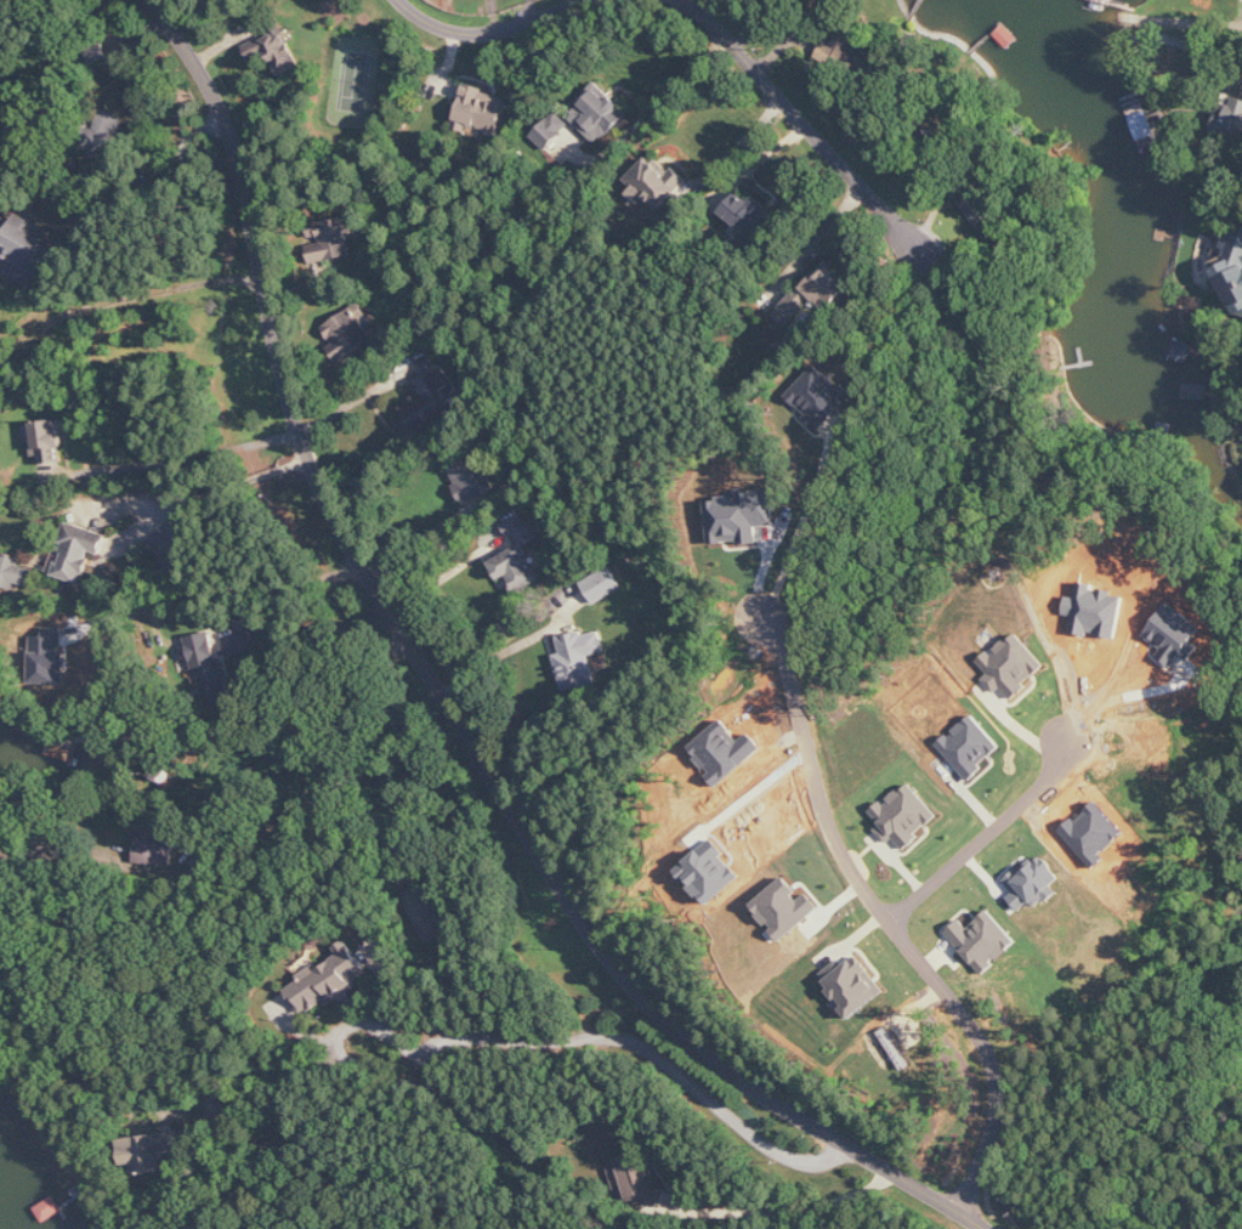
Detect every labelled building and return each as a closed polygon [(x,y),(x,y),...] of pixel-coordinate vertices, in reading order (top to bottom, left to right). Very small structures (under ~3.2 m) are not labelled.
[(245,46),(253,63),(270,55),(280,76),(301,66),(284,28),(245,46)] [(817,57),(868,85),(879,64),(857,51),(860,45),(832,30),(817,57)] [(598,145),(630,115),(599,82),(567,113),(598,145)] [(456,128),(500,137),(509,95),(465,86),(456,128)] [(1228,94),(1216,132),(1241,141),(1241,99),(1228,94)] [(125,115),(97,108),(86,152),(114,159),(125,115)] [(627,179),(635,187),(628,194),(639,204),(646,197),(660,211),(685,184),(652,153),(627,179)] [(722,212),(737,225),(730,232),(750,250),(780,218),(755,195),(749,201),(740,192),(722,212)] [(56,246),(27,232),(33,219),(20,213),(16,222),(5,217),(1,227),(0,226),(0,242),(17,250),(5,274),(36,289),(56,246)] [(351,256),(346,218),(310,223),(312,241),(308,241),(311,262),(351,256)] [(1229,220),(1223,243),(1227,250),(1224,261),(1225,264),(1215,269),(1235,313),(1241,315),(1241,223),(1229,220)] [(814,298),(828,312),(854,285),(829,261),(769,323),(780,333),(814,298)] [(324,327),(335,343),(329,348),(340,363),(375,339),(364,322),(370,318),(359,302),(324,327)] [(415,385),(420,394),(393,409),(410,437),(456,410),(444,390),(450,387),(441,370),(415,385)] [(35,465),(63,462),(61,446),(63,446),(60,420),(30,423),(35,465)] [(496,488),(477,452),(448,467),(467,503),(496,488)] [(102,555),(108,534),(66,523),(61,543),(64,544),(55,576),(84,583),(92,552),(102,555)] [(490,561),(501,580),(508,577),(516,593),(544,579),(525,543),(490,561)] [(14,583),(34,587),(37,570),(20,567),(22,557),(0,553),(0,586),(13,588),(14,583)] [(623,590),(612,567),(584,580),(594,603),(623,590)] [(188,636),(204,707),(231,701),(215,630),(188,636)] [(564,690),(597,683),(591,655),(606,652),(601,631),(584,635),(584,631),(559,637),(563,654),(556,656),(564,690)] [(997,694),(1003,689),(1012,699),(1048,666),(1016,631),(981,663),(990,674),(984,680),(997,694)] [(969,779),(1004,747),(973,713),(938,745),(969,779)] [(872,811),(882,824),(877,828),(889,844),(896,838),(903,847),(941,819),(912,781),(872,811)] [(173,839),(137,838),(136,865),(173,866),(173,839)] [(1007,883),(1015,892),(1009,898),(1022,911),(1033,901),(1039,909),(1059,891),(1054,886),(1063,877),(1040,852),(1007,883)] [(1020,942),(990,910),(970,928),(962,919),(947,933),(985,974),(1020,942)] [(286,990),(303,1015),(326,1000),(329,1004),(372,977),(348,940),(336,947),(341,955),(319,969),(316,965),(299,975),(302,980),(286,990)] [(821,974),(844,1007),(843,1008),(850,1018),(886,994),(860,955),(845,966),(841,960),(821,974)] [(122,1138),(125,1165),(136,1164),(137,1175),(171,1171),(169,1153),(182,1152),(180,1132),(122,1138)] [(616,1161),(621,1174),(618,1175),(630,1205),(652,1196),(649,1190),(656,1187),(640,1150),(616,1161)]
